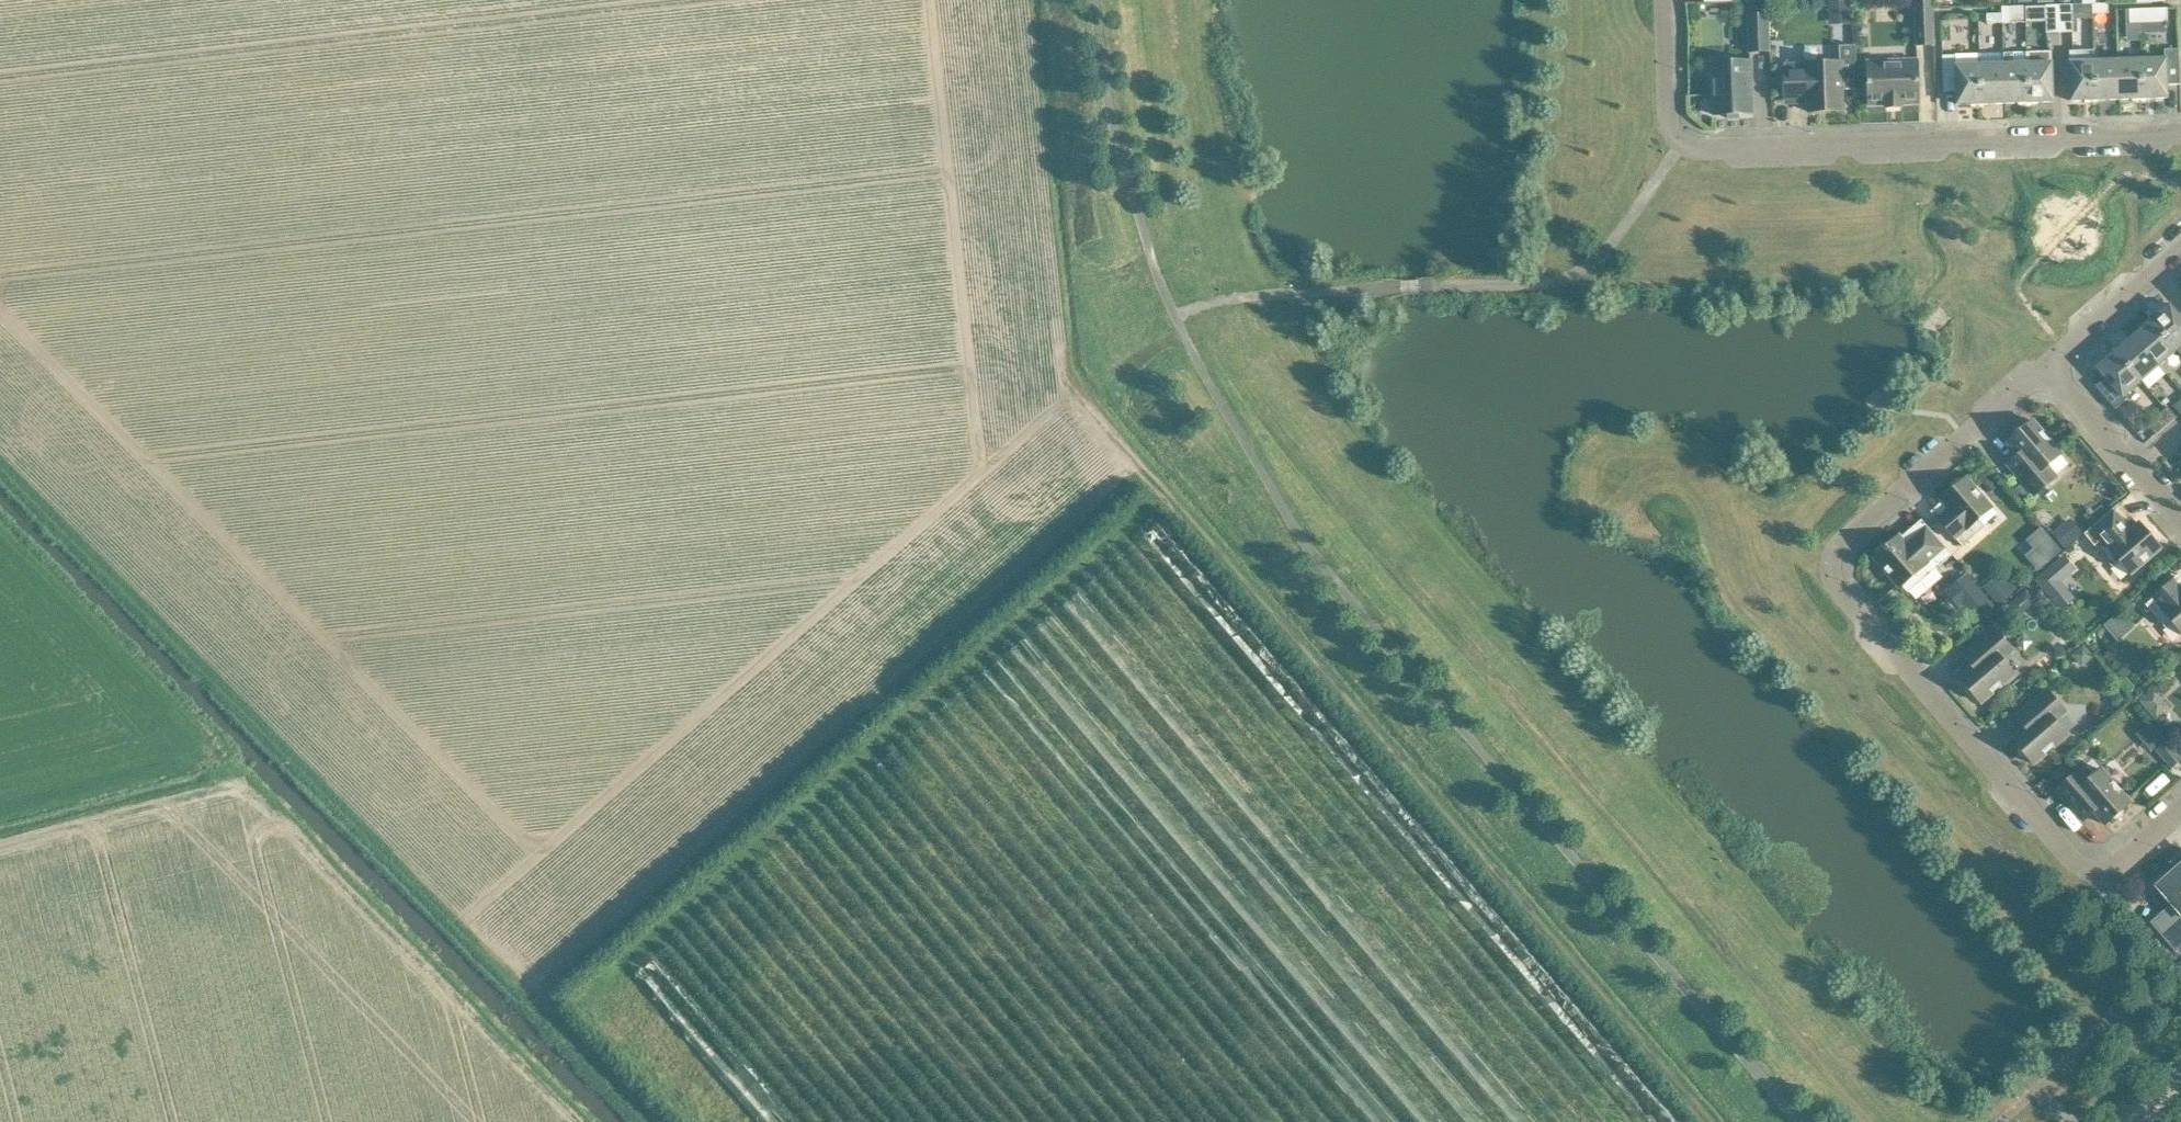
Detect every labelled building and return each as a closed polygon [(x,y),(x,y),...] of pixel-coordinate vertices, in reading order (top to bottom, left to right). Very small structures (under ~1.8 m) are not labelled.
[(1934,45),(1932,0),(1915,0),(1917,46),(1934,45)] [(1827,25),(1850,24),(1849,1),(1827,1),(1827,25)] [(1702,17),(1729,16),(1729,2),(1701,3),(1702,17)] [(2093,14),(2109,14),(2108,4),(2093,4),(2093,14)] [(2046,34),(2060,33),(2059,5),(2046,6),(2046,34)] [(2059,5),(2060,33),(2074,33),(2073,5),(2059,5)] [(2002,14),(2003,24),(2012,23),(2011,7),(2002,7),(2002,14)] [(2140,10),(2140,23),(2168,22),(2168,9),(2140,10)] [(2130,24),(2140,23),(2140,10),(2129,10),(2130,24)] [(1987,24),(2003,24),(2002,14),(1987,14),(1987,24)] [(1768,15),(1748,16),(1750,52),(1769,52),(1768,15)] [(2008,24),(1985,26),(1986,39),(2009,38),(2008,24)] [(1839,45),(1839,63),(1807,64),(1807,63),(1784,64),(1785,100),(1808,99),(1809,112),(1843,111),(1842,89),(1855,89),(1854,45),(1839,45)] [(2096,101),(2094,61),(2094,51),(2070,52),(2071,102),(2096,101)] [(2167,60),(2142,60),(2143,99),(2167,99),(2167,89),(2180,89),(2179,52),(2167,52),(2167,60)] [(2005,104),(2029,103),(2027,53),(2004,54),(2004,64),(2005,104)] [(2053,102),(2052,63),(2052,53),(2027,53),(2029,103),(2053,102)] [(1981,105),(1980,65),(1980,54),(1978,54),(1978,55),(1942,56),(1944,93),(1956,92),(1957,105),(1981,105)] [(1902,108),(1902,105),(1919,104),(1918,60),(1867,62),(1868,83),(1865,86),(1865,94),(1869,98),(1869,106),(1886,105),(1886,108),(1902,108)] [(2119,100),(2143,99),(2142,60),(2118,61),(2119,100)] [(1712,63),(1713,96),(1714,115),(1728,115),(1728,119),(1739,119),(1738,114),(1753,114),(1751,61),(1712,63)] [(2096,101),(2119,100),(2118,61),(2094,61),(2096,101)] [(1981,105),(2005,104),(2004,64),(1980,65),(1981,105)] [(2177,350),(2180,347),(2180,318),(2170,305),(2151,321),(2177,350)] [(2159,366),(2177,350),(2151,321),(2133,336),(2159,366)] [(2141,382),(2159,366),(2133,336),(2115,352),(2141,382)] [(2141,382),(2115,352),(2097,368),(2106,378),(2096,386),(2116,410),(2127,400),(2124,397),(2141,382)] [(2168,407),(2147,425),(2156,436),(2177,418),(2168,407)] [(2025,462),(2014,472),(2035,496),(2056,477),(2047,466),(2061,454),(2033,421),(2026,427),(2020,427),(2015,431),(2015,437),(2008,443),(2025,462)] [(1948,508),(1937,518),(1962,547),(1985,527),(1979,520),(1992,508),(1967,478),(1964,481),(1958,480),(1953,484),(1953,490),(1941,500),(1948,508)] [(2113,509),(2084,534),(2112,567),(2120,561),(2131,574),(2161,548),(2159,546),(2159,540),(2155,535),(2150,535),(2139,523),(2131,530),(2113,509)] [(2052,532),(2064,547),(2083,531),(2071,516),(2052,532)] [(1952,555),(1927,527),(1907,545),(1899,536),(1888,547),(1882,546),(1877,550),(1877,556),(1874,558),(1900,588),(1902,586),(1908,594),(1952,555)] [(2027,558),(2028,560),(2039,572),(2062,552),(2052,540),(2042,529),(2027,542),(2035,551),(2027,558)] [(2077,571),(2065,559),(2037,582),(2048,594),(2077,571)] [(1997,608),(1982,590),(1968,575),(1950,590),(1964,606),(1979,623),(1997,608)] [(2002,580),(1998,575),(1983,588),(1999,606),(2014,593),(2013,592),(2017,589),(2006,576),(2002,580)] [(2146,605),(2165,628),(2172,622),(2180,632),(2180,588),(2174,580),(2146,605)] [(2037,601),(2026,590),(2008,606),(2019,617),(2037,601)] [(1979,661),(1973,667),(1960,678),(1966,685),(1966,691),(1969,696),(1975,696),(1981,703),(2015,675),(2002,660),(2013,651),(1994,629),(1970,650),(1979,661)] [(2085,664),(2094,656),(2084,645),(2072,655),(2079,663),(2085,664)] [(2171,706),(2154,687),(2138,700),(2155,720),(2171,706)] [(2032,722),(2025,728),(2012,739),(2019,747),(2018,752),(2022,757),(2028,757),(2034,765),(2068,736),(2055,722),(2066,712),(2047,690),(2023,712),(2032,722)] [(2156,751),(2171,769),(2180,760),(2180,758),(2167,742),(2156,751)] [(2123,809),(2130,803),(2102,770),(2087,782),(2078,772),(2057,790),(2077,815),(2089,805),(2105,825),(2113,819),(2118,819),(2123,815),(2123,809)] [(2173,864),(2171,862),(2170,863),(2180,875),(2180,857),(2173,864)] [(2170,863),(2172,865),(2158,877),(2163,882),(2157,887),(2179,912),(2168,922),(2180,936),(2180,875),(2170,863)]
